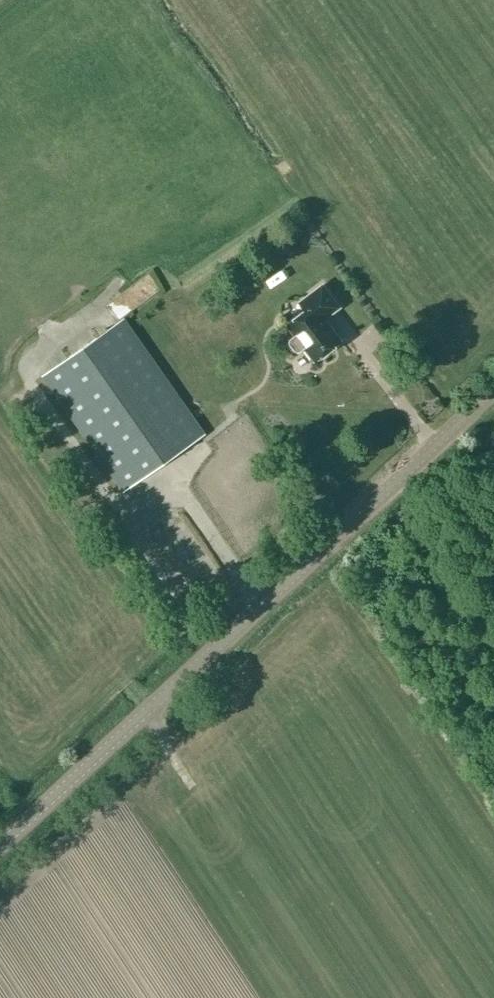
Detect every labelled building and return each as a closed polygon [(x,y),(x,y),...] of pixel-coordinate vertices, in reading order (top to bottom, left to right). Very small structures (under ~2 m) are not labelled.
[(149,274),(111,303),(120,315),(158,286),(149,274)] [(298,351),(304,347),(313,360),(339,340),(323,318),(338,307),(322,285),(298,302),(305,310),(286,324),(294,335),(289,339),(288,343),(294,351),(298,351)] [(123,318),(42,375),(123,491),(204,433),(123,318)]
